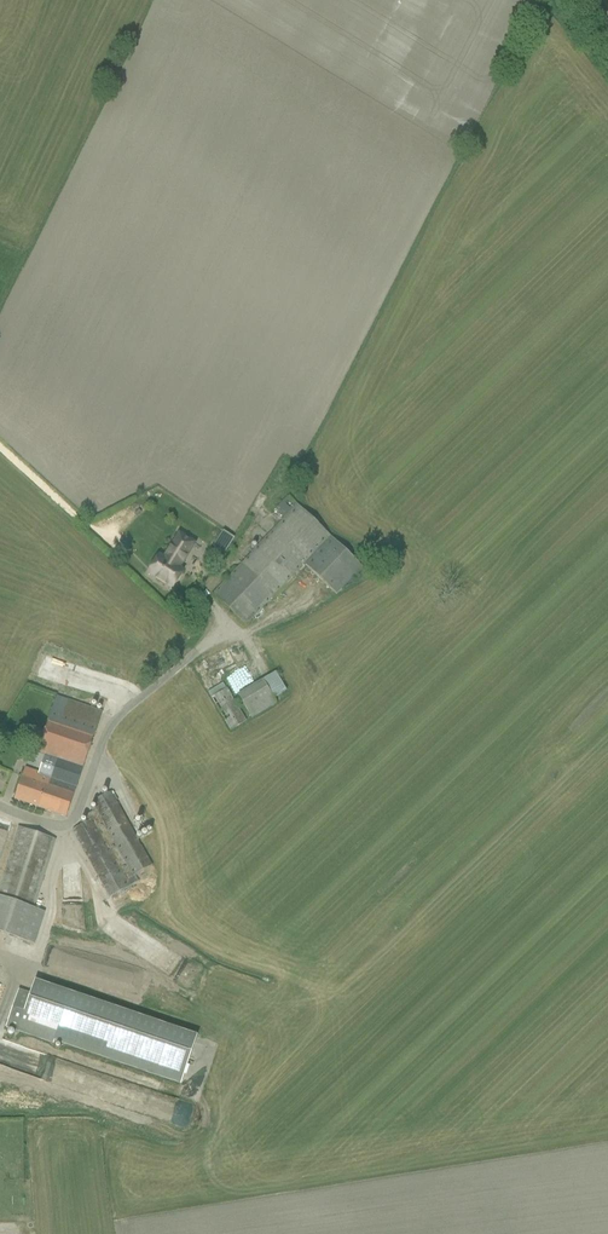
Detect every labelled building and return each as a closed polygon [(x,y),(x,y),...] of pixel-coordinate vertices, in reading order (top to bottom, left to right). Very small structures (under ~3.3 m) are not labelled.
[(281,523),(212,595),(245,625),(304,563),(336,594),(362,567),(287,496),(271,513),(281,523)] [(234,538),(222,530),(212,545),(224,553),(234,538)] [(158,553),(145,574),(172,591),(185,570),(181,567),(185,561),(197,543),(178,531),(163,556),(158,553)] [(276,704),(262,680),(237,695),(251,718),(276,704)] [(223,683),(208,692),(230,730),(245,721),(223,683)] [(25,768),(18,789),(14,800),(65,818),(102,712),(56,697),(38,751),(57,757),(50,778),(36,773),(37,772),(25,768)] [(72,830),(78,841),(110,898),(138,882),(135,877),(151,867),(110,793),(92,802),(96,809),(85,816),(89,821),(72,830)] [(0,882),(0,897),(33,908),(55,840),(18,827),(0,882)] [(73,920),(71,865),(54,866),(56,920),(73,920)] [(33,908),(0,897),(0,932),(34,943),(44,912),(33,908)] [(124,985),(127,974),(108,969),(105,980),(124,985)] [(54,1041),(180,1084),(196,1035),(34,980),(30,994),(18,989),(6,1028),(53,1044),(54,1041)] [(128,1103),(133,1090),(117,1084),(112,1097),(128,1103)]
